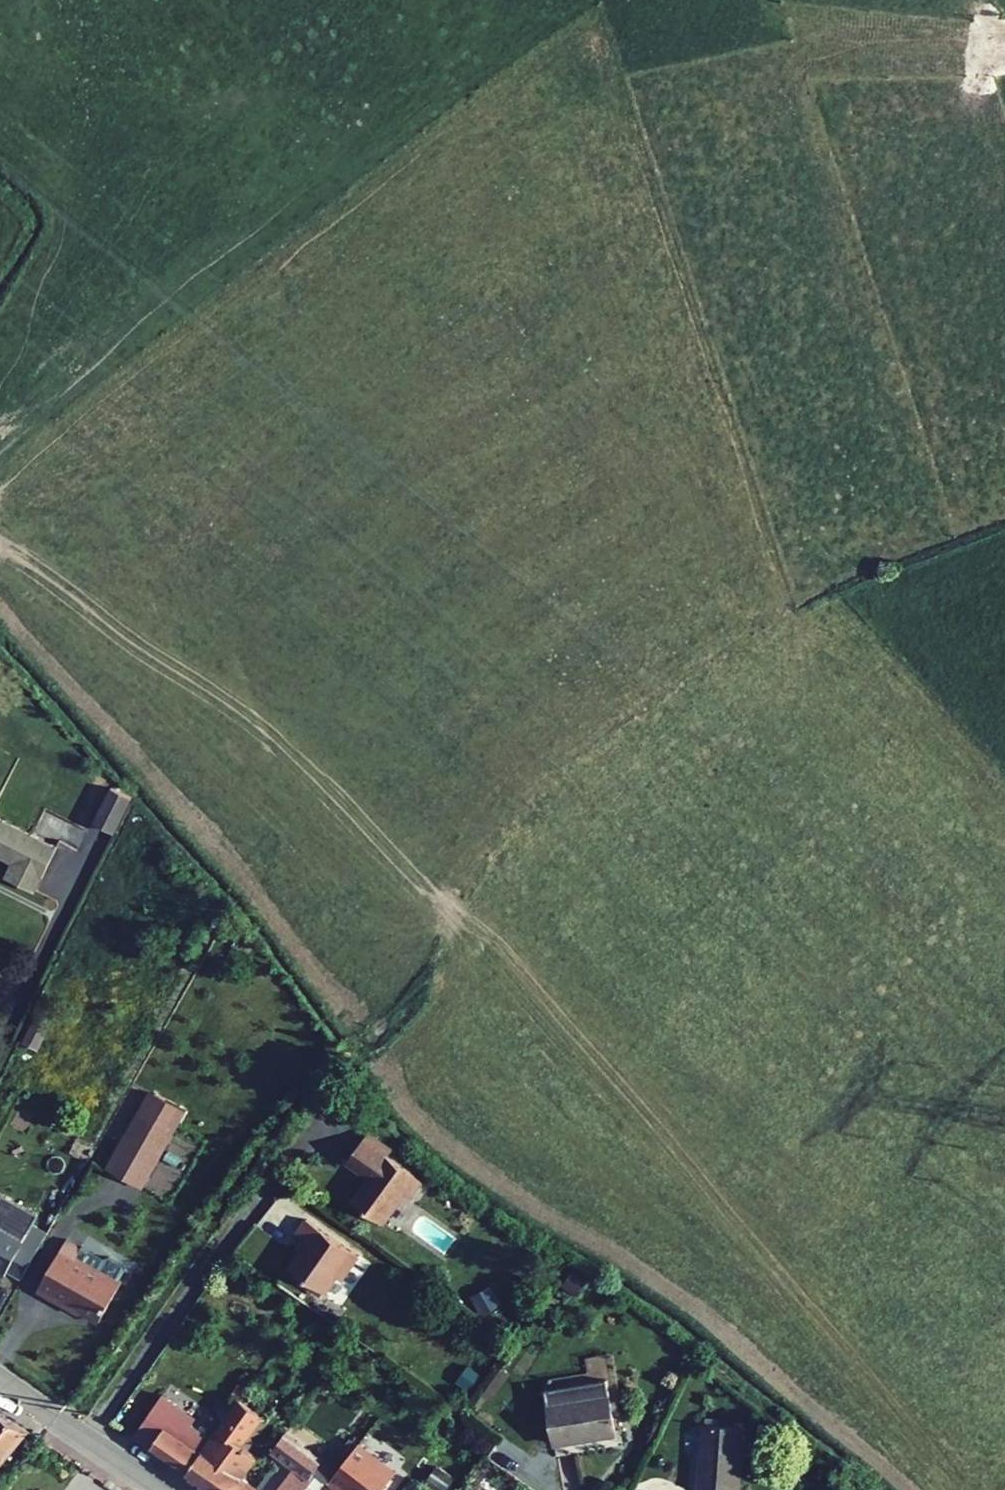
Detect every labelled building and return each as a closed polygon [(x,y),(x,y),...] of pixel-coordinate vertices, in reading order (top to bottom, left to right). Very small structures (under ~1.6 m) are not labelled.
[(0,824),(0,860),(14,867),(7,881),(36,896),(58,853),(0,824)] [(116,856),(127,834),(114,827),(103,849),(116,856)] [(158,1095),(114,1168),(140,1183),(171,1131),(166,1128),(178,1107),(158,1095)] [(410,1172),(349,1134),(332,1160),(354,1173),(339,1197),(372,1218),(391,1187),(398,1191),(410,1172)] [(4,1281),(7,1274),(21,1283),(46,1239),(31,1231),(33,1227),(0,1207),(0,1278),(4,1281)] [(367,1262),(313,1228),(305,1241),(315,1247),(297,1275),(334,1299),(344,1283),(350,1287),(367,1262)] [(83,1251),(67,1241),(38,1291),(70,1310),(72,1306),(99,1322),(119,1288),(117,1287),(124,1274),(123,1269),(109,1261),(103,1262),(96,1274),(76,1262),(83,1251)] [(103,1262),(83,1250),(83,1251),(76,1262),(96,1274),(103,1262)] [(606,1375),(543,1384),(552,1450),(570,1448),(568,1434),(613,1428),(606,1375)] [(205,1439),(182,1470),(211,1489),(261,1489),(241,1475),(254,1453),(238,1442),(258,1413),(235,1397),(205,1439)] [(167,1419),(148,1406),(130,1432),(149,1449),(167,1419)] [(24,1428),(0,1413),(0,1456),(24,1428)] [(169,1414),(167,1419),(149,1449),(182,1470),(205,1439),(196,1432),(189,1441),(175,1431),(181,1422),(169,1414)] [(694,1485),(700,1485),(700,1489),(744,1489),(736,1489),(743,1427),(701,1422),(694,1485)] [(272,1489),(290,1489),(291,1488),(319,1455),(322,1451),(318,1448),(315,1452),(283,1427),(270,1445),(292,1463),(272,1489)] [(334,1466),(326,1477),(342,1489),(344,1487),(348,1489),(380,1489),(394,1470),(353,1440),(334,1466)] [(319,1455),(291,1488),(294,1489),(311,1489),(322,1475),(326,1477),(334,1466),(319,1455)]
